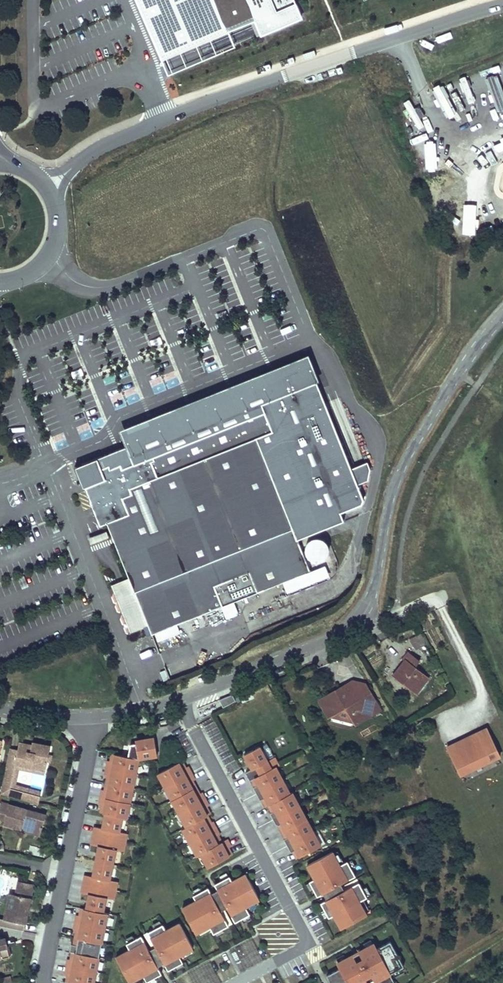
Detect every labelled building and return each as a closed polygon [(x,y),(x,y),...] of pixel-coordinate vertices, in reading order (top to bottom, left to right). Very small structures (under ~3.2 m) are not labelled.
[(295,0),(136,0),(161,60),(256,21),(262,35),(302,18),(295,0)] [(82,489),(84,488),(100,526),(106,523),(128,578),(148,626),(151,635),(154,634),(177,625),(221,607),(234,602),(282,582),(310,571),(298,540),(344,521),(341,513),(362,504),(365,503),(364,500),(358,485),(368,480),(371,470),(367,462),(351,468),(317,382),(319,381),(308,354),(119,430),(126,446),(73,468),(82,489)] [(314,561),(319,561),(324,559),(327,555),(329,550),(327,544),(324,540),(319,538),(314,538),(309,540),(306,545),(305,550),(306,555),(309,559),(314,561)] [(310,571),(282,582),(287,594),(330,576),(325,565),(310,571)] [(148,626),(128,578),(111,585),(130,633),(148,626)] [(239,614),(234,602),(221,607),(226,620),(239,614)] [(180,633),(177,625),(154,634),(158,642),(180,633)] [(421,634),(409,640),(413,647),(415,646),(417,650),(426,644),(421,634)] [(405,661),(394,675),(417,693),(428,678),(415,668),(420,661),(408,652),(403,659),(405,661)] [(353,722),(354,722),(370,712),(352,681),(336,691),(334,698),(327,696),(322,699),(331,716),(332,717),(335,715),(351,719),(353,722)] [(370,712),(372,715),(380,710),(365,684),(352,681),(370,712)] [(322,699),(319,701),(328,718),(331,716),(322,699)] [(372,715),(370,712),(354,722),(356,725),(372,715)] [(487,727),(445,747),(460,777),(501,757),(487,727)] [(130,744),(127,757),(139,759),(157,756),(154,737),(135,740),(135,743),(130,744)] [(0,792),(0,795),(39,804),(41,795),(10,788),(16,764),(45,771),(47,761),(49,755),(51,747),(33,742),(32,745),(20,743),(18,750),(10,748),(0,792)] [(266,743),(244,755),(252,769),(245,773),(249,781),(252,780),(255,786),(253,787),(260,800),(262,799),(266,806),(269,805),(273,812),(269,813),(276,826),(278,826),(285,839),(283,839),(290,853),(293,851),(296,858),(320,846),(292,792),(289,794),(275,767),(278,766),(266,743)] [(139,759),(127,757),(111,753),(110,761),(107,761),(104,775),(107,776),(104,790),(102,790),(99,804),(105,805),(103,813),(105,814),(102,828),(94,827),(91,844),(98,846),(92,876),(85,875),(81,892),(89,894),(86,909),(80,907),(78,915),(77,915),(74,930),(80,931),(78,938),(75,937),(73,945),(71,944),(69,951),(72,952),(70,959),(68,959),(65,974),(67,974),(66,981),(74,982),(97,982),(111,914),(103,912),(106,897),(114,899),(117,882),(109,880),(115,849),(123,851),(127,833),(119,832),(122,817),(127,818),(139,759)] [(181,761),(158,773),(186,827),(182,829),(197,855),(200,853),(208,867),(232,855),(228,848),(230,847),(226,839),(221,842),(217,836),(219,835),(208,814),(210,814),(206,807),(208,806),(201,793),(199,794),(192,781),(195,780),(187,766),(185,768),(181,761)] [(10,788),(41,795),(41,791),(15,785),(19,769),(44,775),(45,771),(16,764),(10,788)] [(9,805),(8,809),(0,806),(0,807),(0,820),(4,822),(3,825),(22,830),(22,829),(41,835),(46,816),(9,805)] [(332,851),(307,865),(314,879),(309,881),(317,896),(323,893),(326,900),(320,903),(328,917),(334,915),(341,928),(366,915),(359,901),(366,897),(358,882),(344,890),(340,884),(355,876),(347,861),(339,865),(332,851)] [(196,901),(182,908),(195,933),(209,926),(213,933),(228,926),(221,912),(227,909),(235,922),(250,914),(245,906),(259,899),(246,874),(232,881),(229,876),(214,884),(221,896),(214,900),(207,888),(193,895),(196,901)] [(21,895),(24,882),(18,881),(15,894),(21,895)] [(4,919),(26,924),(30,904),(34,884),(24,882),(21,895),(15,894),(10,893),(4,919)] [(129,950),(116,957),(129,982),(143,975),(146,982),(161,974),(154,961),(161,957),(168,970),(183,962),(179,956),(193,948),(179,923),(165,930),(162,924),(147,932),(154,945),(147,948),(141,936),(126,944),(129,950)] [(411,933),(405,937),(408,943),(415,940),(411,933)] [(9,957),(9,955),(10,954),(9,950),(9,946),(7,946),(5,938),(0,939),(0,959),(9,957)] [(326,975),(330,982),(367,982),(365,979),(372,976),(376,982),(390,982),(394,981),(390,974),(403,966),(390,941),(376,948),(373,943),(359,951),(365,963),(358,967),(352,955),(337,963),(340,968),(326,975)]
